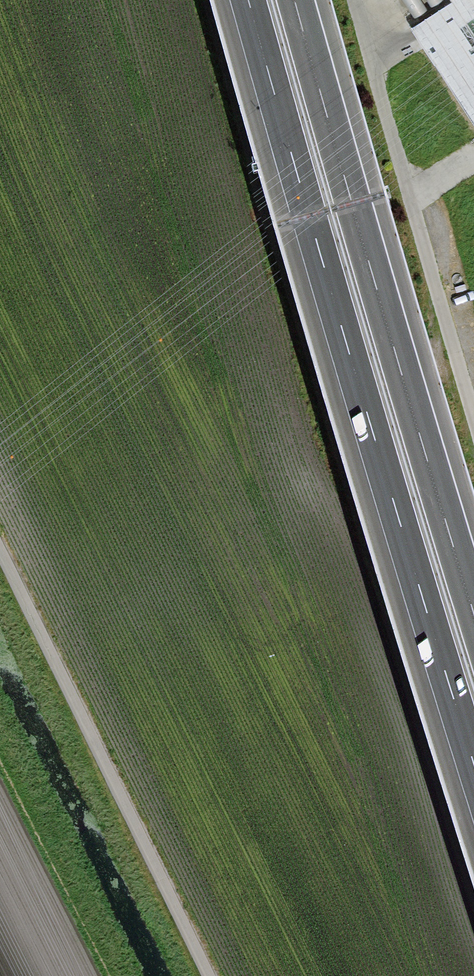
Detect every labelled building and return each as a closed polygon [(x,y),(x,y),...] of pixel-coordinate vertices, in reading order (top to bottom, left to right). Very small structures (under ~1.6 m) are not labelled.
[(453,5),(413,31),(473,124),(473,0),(450,0),(453,5)]
